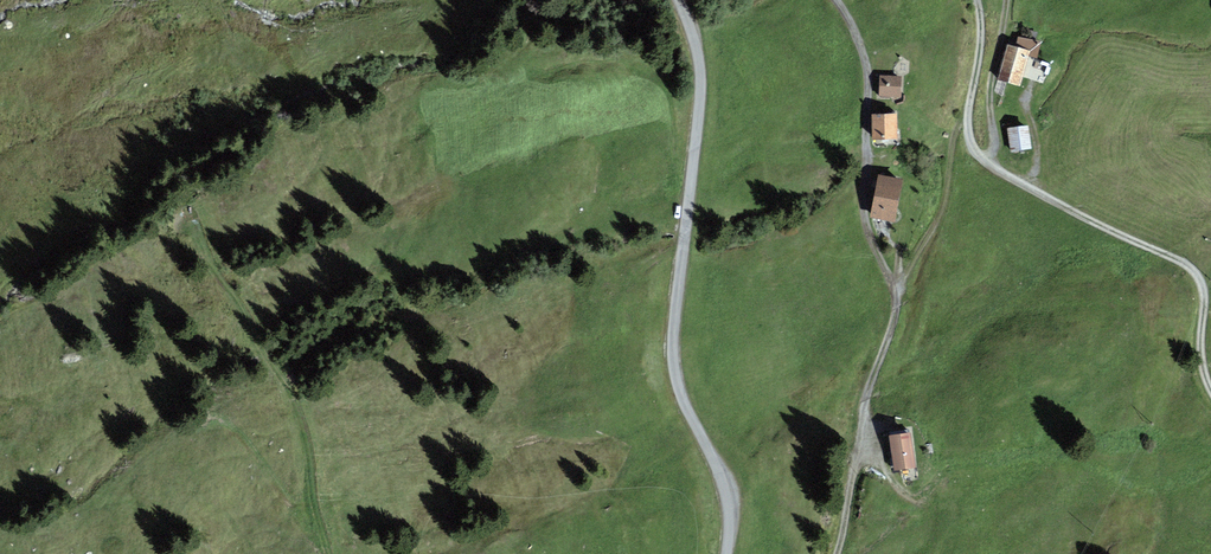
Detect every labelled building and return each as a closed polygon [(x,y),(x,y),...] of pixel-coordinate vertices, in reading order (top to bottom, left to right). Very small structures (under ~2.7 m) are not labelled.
[(1030,53),(1007,46),(998,77),(1022,84),(1030,53)] [(902,76),(880,75),(879,96),(900,98),(902,76)] [(897,114),(872,115),(873,141),(898,140),(897,114)] [(1028,126),(1008,128),(1012,152),(1031,149),(1028,126)] [(903,180),(879,176),(871,216),(895,221),(903,180)] [(910,432),(890,434),(893,466),(913,464),(910,432)]
